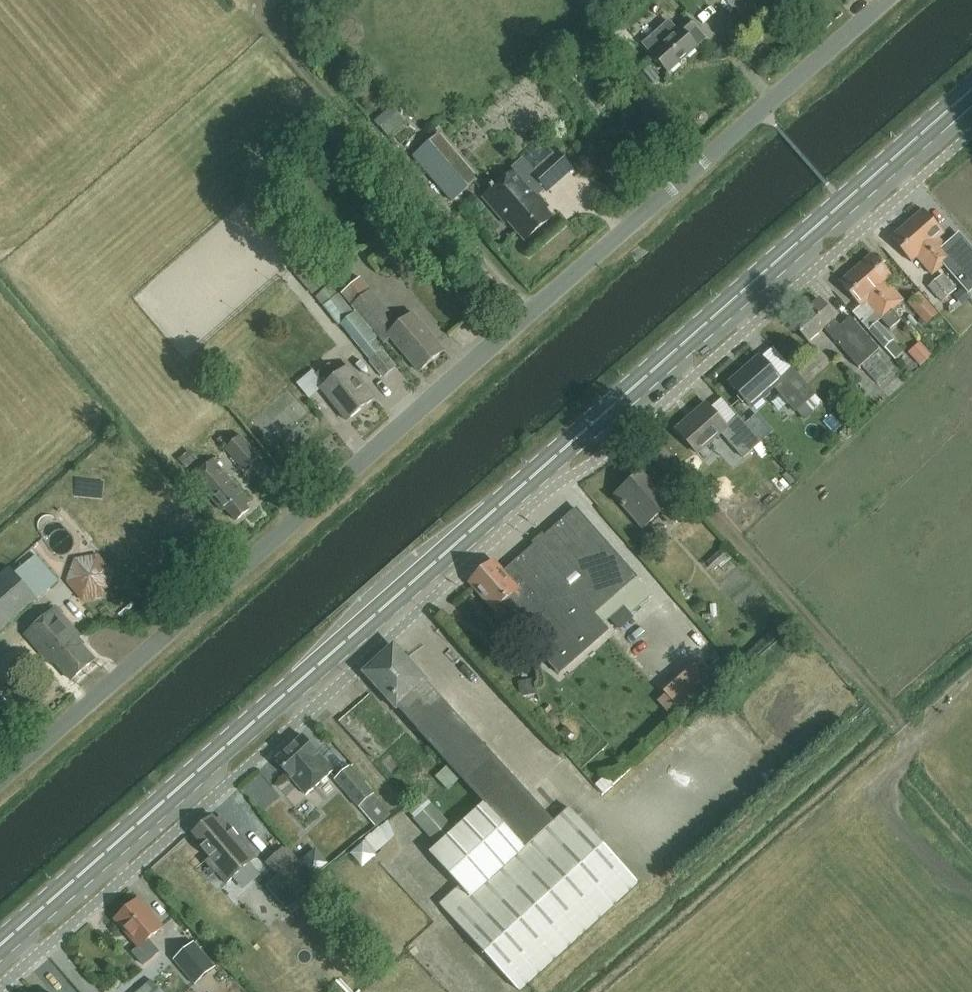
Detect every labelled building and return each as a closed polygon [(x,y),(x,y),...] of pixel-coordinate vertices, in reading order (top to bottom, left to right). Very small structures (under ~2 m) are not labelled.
[(687,19),(675,30),(668,23),(643,44),(666,71),(695,46),(687,36),(695,28),(687,19)] [(465,140),(480,158),(495,146),(480,127),(465,140)] [(424,130),(412,139),(419,148),(431,139),(424,130)] [(413,156),(452,202),(479,179),(441,133),(413,156)] [(547,191),(572,169),(556,151),(531,173),(547,191)] [(552,215),(545,207),(547,205),(515,167),(481,196),(503,221),(505,219),(523,239),(552,215)] [(907,223),(942,265),(951,257),(936,238),(943,232),(923,209),(907,223)] [(942,265),(907,223),(890,237),(910,261),(915,257),(930,275),(942,265)] [(334,225),(320,238),(342,262),(356,249),(334,225)] [(856,268),(891,309),(902,299),(887,281),(892,276),(872,253),(856,268)] [(971,278),(971,256),(955,270),(966,283),(971,278)] [(328,282),(309,260),(295,272),(314,294),(328,282)] [(900,318),(891,309),(856,268),(839,282),(860,306),(866,301),(890,328),(900,318)] [(954,290),(940,274),(927,287),(940,302),(954,290)] [(383,351),(382,352),(374,341),(377,338),(332,284),(317,296),(340,324),(341,324),(371,361),(370,362),(383,377),(396,367),(383,351)] [(384,342),(390,337),(419,371),(444,350),(413,312),(400,323),(371,290),(353,306),(384,342)] [(926,324),(938,314),(919,292),(907,302),(926,324)] [(858,366),(878,349),(850,317),(841,325),(835,318),(819,299),(792,323),(807,341),(824,327),(858,366)] [(878,321),(869,330),(885,348),(894,340),(878,321)] [(927,342),(912,348),(920,367),(935,360),(927,342)] [(761,355),(730,382),(751,406),(775,386),(797,411),(816,394),(794,368),(781,379),(761,355)] [(347,421),(375,398),(349,366),(340,373),(332,363),(319,373),(327,383),(321,388),(347,421)] [(742,457),(761,441),(746,424),(739,415),(726,426),(707,404),(677,430),(698,454),(722,433),(742,457)] [(757,414),(746,424),(761,441),(762,442),(772,433),(757,414)] [(244,470),(259,456),(241,436),(226,449),(244,470)] [(246,505),(250,502),(214,460),(193,478),(222,511),(225,509),(236,521),(250,509),(246,505)] [(670,522),(686,508),(662,481),(653,488),(640,473),(614,496),(642,528),(661,512),(670,522)] [(575,509),(503,572),(518,589),(510,596),(519,606),(512,612),(563,670),(608,631),(593,614),(635,577),(575,509)] [(106,596),(114,573),(99,554),(74,558),(66,581),(81,600),(106,596)] [(59,581),(36,555),(15,573),(9,566),(0,575),(0,632),(59,581)] [(494,609),(498,607),(510,596),(518,589),(503,572),(494,561),(481,573),(479,570),(472,576),(474,579),(472,581),(482,592),(480,593),(494,609)] [(72,679),(95,659),(79,641),(82,638),(57,608),(25,636),(51,665),(56,661),(72,679)] [(619,629),(632,618),(623,608),(610,619),(619,629)] [(394,646),(366,672),(377,685),(376,687),(395,709),(398,707),(418,730),(484,804),(430,853),(461,886),(440,905),(519,991),(638,884),(570,809),(554,823),(394,646)] [(702,697),(696,690),(711,677),(694,658),(662,685),(667,691),(658,699),(669,712),(678,704),(685,711),(702,697)] [(539,694),(537,679),(520,682),(522,696),(539,694)] [(306,794),(333,770),(302,736),(275,760),(306,794)] [(359,805),(373,793),(349,766),(335,779),(359,805)] [(452,788),(460,777),(447,769),(440,779),(452,788)] [(407,809),(416,819),(432,805),(423,795),(407,809)] [(390,813),(382,803),(368,815),(377,825),(390,813)] [(226,882),(256,858),(221,817),(217,820),(214,816),(192,833),(203,846),(201,847),(210,858),(208,860),(226,882)] [(295,895),(311,882),(287,854),(271,868),(295,895)] [(279,929),(296,909),(268,885),(251,905),(279,929)] [(140,946),(163,926),(138,898),(116,918),(140,946)] [(175,941),(188,934),(182,922),(168,929),(175,941)] [(195,941),(175,958),(196,982),(216,965),(195,941)] [(235,976),(199,986),(200,991),(240,991),(235,976)] [(141,991),(166,991),(154,979),(141,991)]
